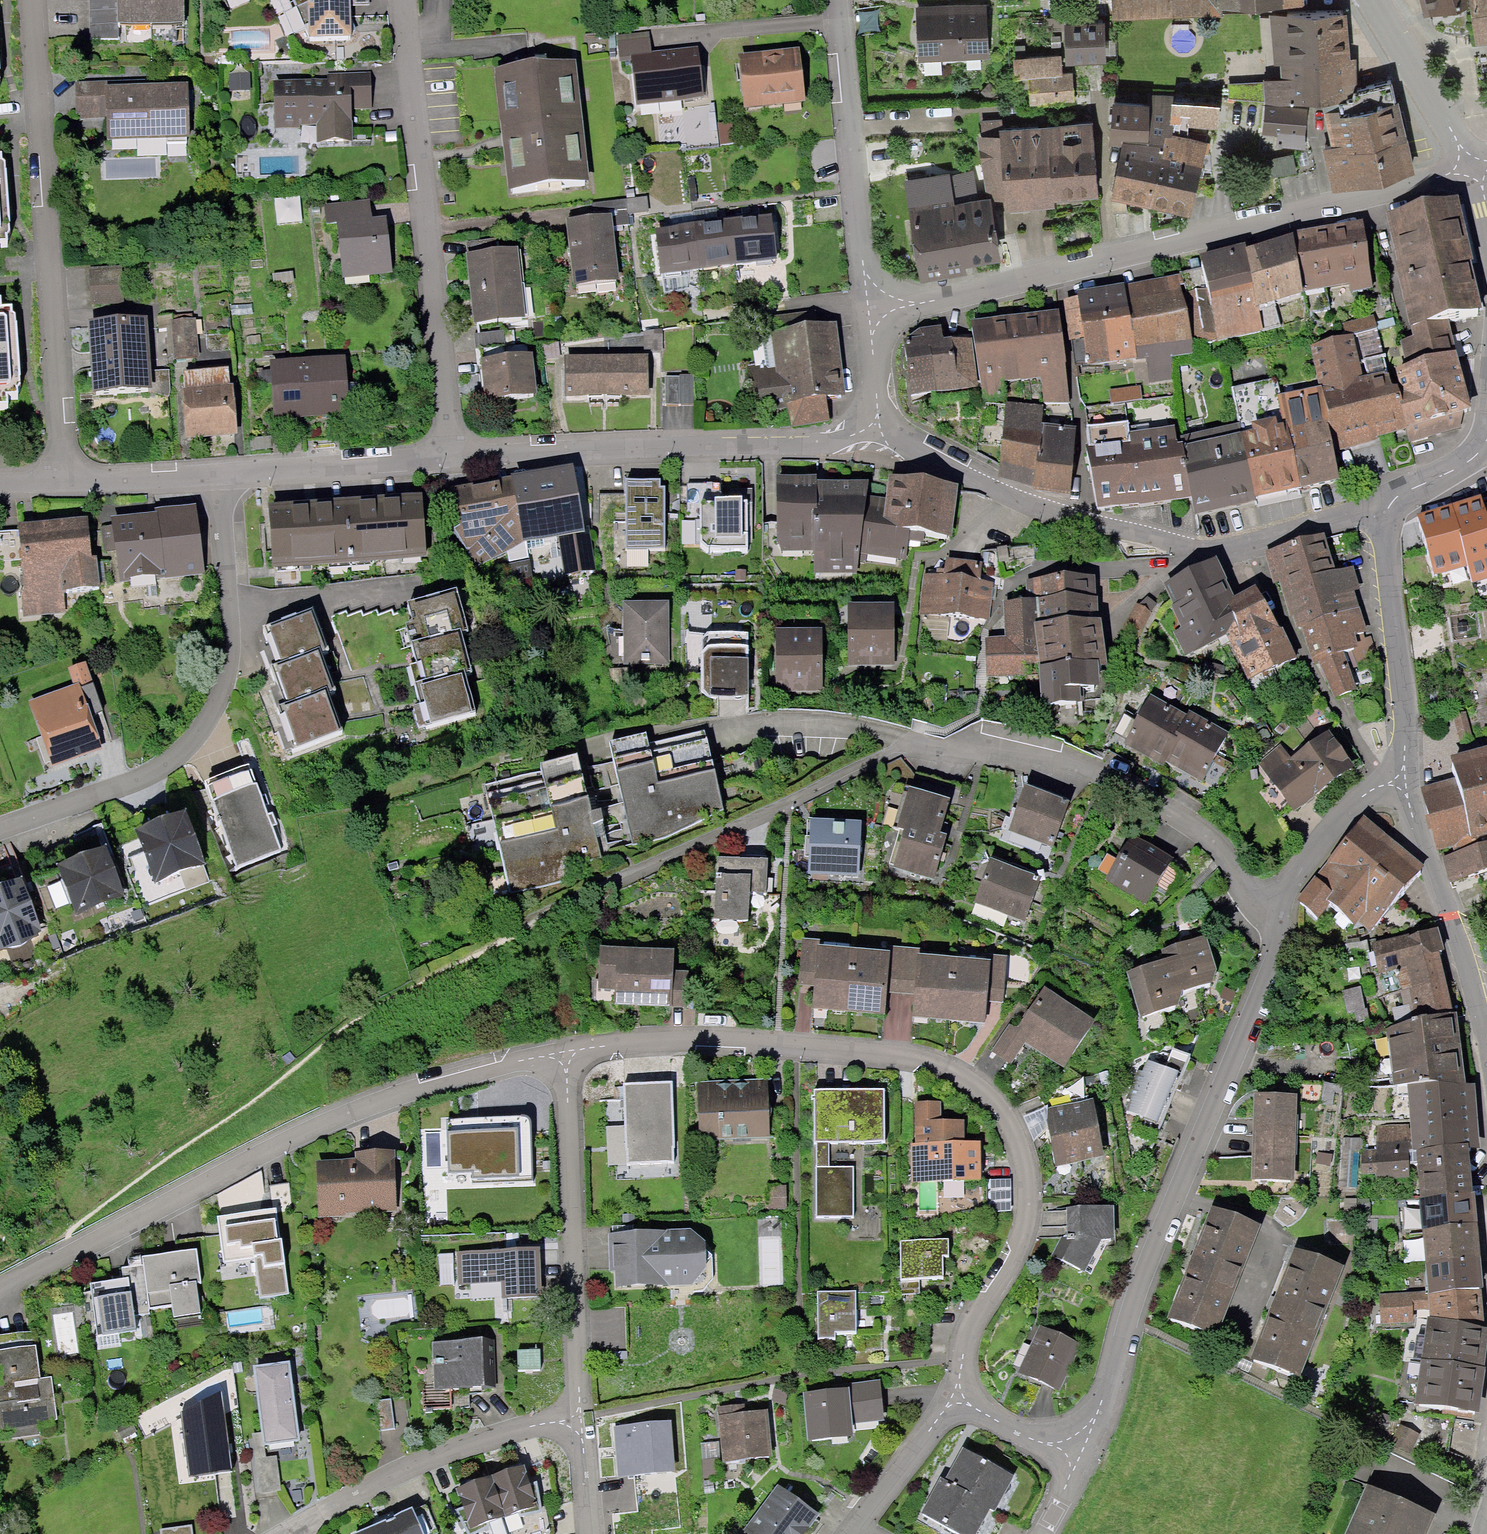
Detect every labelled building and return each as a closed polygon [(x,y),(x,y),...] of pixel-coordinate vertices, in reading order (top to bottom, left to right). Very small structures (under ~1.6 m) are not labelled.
[(120,29),(186,28),(186,0),(119,0),(120,29)] [(311,47),(359,46),(358,0),(310,0),(311,47)] [(1197,9),(1297,0),(1196,0),(1197,9)] [(1431,16),(1470,4),(1484,45),(1486,44),(1486,0),(1428,0),(1431,16)] [(997,5),(912,6),(913,61),(998,60),(997,5)] [(1342,10),(1274,12),(1279,102),(1347,98),(1342,10)] [(1108,15),(1071,18),(1074,61),(1112,58),(1108,15)] [(704,55),(633,66),(642,119),(713,108),(704,55)] [(1066,56),(1022,60),(1026,106),(1070,102),(1066,56)] [(808,57),(746,62),(751,111),(813,106),(808,57)] [(577,72),(506,82),(522,203),(593,193),(577,72)] [(334,75),(334,88),(332,88),(277,90),(278,129),(318,128),(318,146),(353,145),(352,112),(372,112),(371,74),(334,75)] [(196,89),(108,91),(109,146),(197,144),(196,89)] [(1401,99),(1329,112),(1336,155),(1409,141),(1401,99)] [(1170,105),(1123,102),(1120,136),(1167,139),(1170,105)] [(1311,110),(1271,108),(1269,141),(1309,143),(1311,110)] [(1099,120),(1012,130),(1021,205),(1108,194),(1099,120)] [(1130,144),(1120,199),(1205,214),(1218,143),(1173,135),(1170,151),(1130,144)] [(1415,176),(1409,141),(1336,155),(1326,157),(1332,191),(1415,176)] [(13,248),(8,157),(0,158),(0,249),(13,248)] [(998,184),(918,196),(929,269),(1008,257),(998,184)] [(1391,222),(1417,330),(1481,315),(1454,206),(1391,222)] [(403,213),(340,214),(341,283),(404,282),(403,213)] [(615,226),(572,228),(575,295),(618,293),(615,226)] [(776,227),(742,233),(749,273),(783,268),(776,227)] [(1368,230),(1302,240),(1311,301),(1378,290),(1368,230)] [(704,236),(662,241),(666,280),(708,275),(704,236)] [(1296,248),(1252,258),(1265,316),(1309,306),(1296,248)] [(526,252),(476,259),(487,330),(537,323),(526,252)] [(1252,258),(1212,266),(1228,342),(1268,333),(1252,258)] [(1193,280),(1085,299),(1099,375),(1207,356),(1193,280)] [(25,403),(17,313),(0,315),(0,405),(25,403)] [(1065,319),(979,330),(988,406),(1074,395),(1065,319)] [(157,327),(92,328),(93,404),(158,403),(157,327)] [(786,374),(755,377),(760,407),(788,404),(800,433),(831,426),(849,393),(844,330),(780,339),(786,374)] [(1422,345),(1430,368),(1471,354),(1464,331),(1422,345)] [(966,335),(907,344),(915,404),(974,395),(966,335)] [(1383,339),(1321,354),(1344,455),(1407,440),(1383,339)] [(533,361),(489,368),(496,412),(540,406),(533,361)] [(655,364),(572,364),(572,399),(655,399),(655,364)] [(1466,365),(1407,382),(1423,436),(1482,418),(1466,365)] [(356,366),(276,367),(277,418),(357,417),(356,366)] [(242,381),(187,382),(188,445),(244,444),(242,381)] [(1296,437),(1307,494),(1307,495),(1341,488),(1325,399),(1290,406),(1296,437)] [(1081,436),(1017,425),(1006,484),(1071,495),(1081,436)] [(1261,503),(1307,494),(1296,437),(1198,455),(1210,517),(1262,507),(1261,503)] [(1178,440),(1092,451),(1101,516),(1186,505),(1178,440)] [(584,476),(520,484),(528,545),(592,536),(584,476)] [(675,485),(627,486),(627,554),(675,554),(675,485)] [(876,488),(785,485),(783,558),(818,559),(817,578),(873,580),(873,543),(875,528),(876,488)] [(506,487),(457,498),(472,566),(522,554),(506,487)] [(891,529),(875,528),(873,543),(958,552),(964,496),(895,489),(891,529)] [(1482,494),(1451,503),(1469,564),(1474,581),(1486,578),(1486,513),(1485,506),(1482,494)] [(427,501),(275,515),(281,577),(433,564),(427,501)] [(1469,564),(1451,503),(1417,513),(1435,574),(1469,564)] [(204,516),(116,528),(123,587),(211,575),(204,516)] [(91,529),(26,533),(30,606),(96,602),(91,529)] [(1324,531),(1269,550),(1292,617),(1297,615),(1312,656),(1319,653),(1335,697),(1359,689),(1345,650),(1354,647),(1352,640),(1372,633),(1357,590),(1361,588),(1353,565),(1338,570),(1324,531)] [(1227,569),(1170,594),(1188,633),(1174,638),(1185,662),(1229,642),(1247,684),(1300,661),(1278,612),(1251,624),(1242,603),(1227,569)] [(998,590),(925,581),(921,616),(993,626),(998,590)] [(1102,584),(1028,592),(1031,612),(1011,613),(1010,644),(989,646),(990,679),(1045,678),(1047,712),(1081,710),(1081,698),(1105,696),(1103,668),(1113,663),(1105,628),(1102,584)] [(472,597),(414,615),(425,651),(483,633),(472,597)] [(674,608),(627,608),(627,670),(674,670),(674,608)] [(896,615),(852,616),(853,673),(897,673),(896,615)] [(332,618),(278,639),(291,674),(345,653),(332,618)] [(830,637),(780,635),(778,694),(828,696),(830,637)] [(478,640),(422,654),(432,693),(488,679),(478,640)] [(330,664),(282,683),(295,715),(343,696),(330,664)] [(476,683),(421,696),(429,729),(484,716),(476,683)] [(87,692),(37,710),(62,779),(112,761),(87,692)] [(1231,744),(1155,703),(1127,755),(1203,796),(1231,744)] [(332,705),(283,722),(296,757),(344,740),(332,705)] [(698,731),(614,749),(633,838),(717,820),(698,731)] [(1299,816),(1363,775),(1340,740),(1318,754),(1307,737),(1266,764),(1299,816)] [(1431,796),(1450,856),(1486,847),(1486,763),(1454,769),(1460,789),(1431,796)] [(587,767),(484,790),(508,896),(611,873),(587,767)] [(262,791),(217,807),(239,869),(284,853),(262,791)] [(1078,812),(1026,798),(1015,839),(1066,854),(1078,812)] [(957,814),(918,799),(892,867),(931,881),(957,814)] [(193,821),(137,842),(155,892),(211,871),(193,821)] [(1364,826),(1301,905),(1319,919),(1326,910),(1366,943),(1400,901),(1422,873),(1364,826)] [(867,829),(817,827),(815,877),(866,879),(867,829)] [(1184,872),(1141,849),(1117,893),(1160,916),(1184,872)] [(1453,887),(1486,878),(1486,854),(1447,864),(1453,887)] [(110,859),(61,876),(77,922),(126,905),(110,859)] [(1048,883),(999,867),(984,912),(1033,929),(1048,883)] [(771,871),(719,868),(716,927),(752,929),(754,899),(769,899),(771,871)] [(0,899),(0,953),(42,942),(28,892),(0,899)] [(1444,951),(1438,925),(1373,941),(1381,973),(1397,968),(1402,989),(1410,987),(1417,1018),(1456,1011),(1439,952),(1444,951)] [(1174,972),(1142,981),(1155,1027),(1196,1015),(1191,997),(1230,985),(1218,944),(1170,959),(1174,972)] [(688,969),(606,957),(601,992),(683,1003),(688,969)] [(897,964),(832,958),(826,1013),(891,1019),(897,964)] [(1000,973),(927,968),(924,1026),(997,1031),(1000,973)] [(1038,1045),(1085,1076),(1112,1035),(1059,1000),(1034,1037),(1023,1029),(1003,1059),(1021,1071),(1038,1045)] [(1466,1082),(1456,1011),(1417,1018),(1386,1027),(1395,1084),(1409,1085),(1466,1082)] [(1158,1070),(1137,1115),(1168,1129),(1189,1084),(1158,1070)] [(1476,1081),(1466,1082),(1409,1085),(1412,1151),(1416,1150),(1470,1147),(1480,1147),(1476,1081)] [(885,1090),(815,1088),(815,1140),(816,1166),(816,1215),(852,1215),(852,1168),(830,1166),(829,1143),(885,1141),(885,1090)] [(768,1090),(700,1092),(701,1143),(769,1141),(768,1090)] [(673,1093),(631,1093),(631,1151),(673,1151),(673,1093)] [(1307,1105),(1261,1104),(1259,1187),(1305,1188),(1307,1105)] [(926,1107),(924,1183),(992,1184),(992,1154),(978,1154),(978,1129),(953,1129),(953,1108),(926,1107)] [(1109,1108),(1056,1117),(1066,1173),(1119,1164),(1109,1108)] [(503,1122),(448,1122),(447,1187),(542,1188),(542,1138),(503,1137),(503,1122)] [(1408,1125),(1376,1125),(1377,1150),(1360,1150),(1361,1174),(1376,1174),(1376,1177),(1409,1176),(1408,1125)] [(1361,1138),(1343,1137),(1338,1188),(1356,1189),(1361,1138)] [(1472,1189),(1470,1147),(1416,1150),(1419,1192),(1472,1189)] [(403,1161),(325,1166),(328,1220),(406,1215),(403,1161)] [(1475,1189),(1472,1189),(1419,1192),(1422,1228),(1477,1222),(1475,1189)] [(1275,1233),(1224,1212),(1178,1321),(1229,1343),(1275,1233)] [(1126,1215),(1076,1218),(1077,1243),(1064,1265),(1104,1281),(1128,1246),(1126,1215)] [(282,1216),(221,1227),(229,1270),(254,1266),(261,1307),(297,1300),(282,1216)] [(1422,1228),(1425,1261),(1480,1255),(1477,1222),(1422,1228)] [(693,1237),(613,1240),(618,1297),(700,1296),(718,1275),(719,1253),(693,1237)] [(911,1250),(912,1289),(950,1288),(950,1265),(961,1265),(961,1249),(911,1250)] [(102,1288),(107,1343),(137,1340),(135,1321),(162,1318),(161,1309),(182,1307),(184,1325),(216,1322),(210,1255),(153,1260),(154,1269),(140,1271),(141,1284),(102,1288)] [(1484,1287),(1480,1255),(1425,1261),(1429,1293),(1481,1287),(1484,1287)] [(1356,1275),(1302,1256),(1265,1360),(1319,1379),(1356,1275)] [(547,1257),(462,1257),(462,1305),(547,1305),(547,1257)] [(1484,1326),(1481,1287),(1429,1293),(1379,1294),(1381,1323),(1413,1322),(1413,1310),(1429,1310),(1429,1317),(1484,1326)] [(869,1299),(826,1301),(829,1344),(871,1342),(869,1299)] [(1484,1326),(1429,1317),(1421,1363),(1484,1373),(1486,1353),(1486,1326),(1484,1326)] [(1085,1356),(1042,1332),(1021,1370),(1065,1393),(1085,1356)] [(0,1343),(0,1412),(3,1438),(60,1431),(55,1383),(41,1385),(36,1339),(0,1343)] [(498,1346),(435,1347),(436,1392),(499,1391),(498,1346)] [(543,1356),(524,1358),(527,1377),(545,1375),(543,1356)] [(1479,1413),(1484,1373),(1421,1363),(1415,1403),(1479,1413)] [(294,1372),(260,1376),(270,1452),(304,1447),(294,1372)] [(851,1399),(815,1402),(819,1444),(863,1441),(862,1426),(893,1424),(890,1384),(850,1388),(851,1399)] [(397,1405),(381,1406),(383,1435),(399,1434),(397,1405)] [(230,1416),(176,1421),(182,1484),(236,1479),(230,1416)] [(774,1417),(722,1422),(727,1469),(778,1464),(774,1417)] [(669,1431),(623,1437),(629,1482),(675,1476),(669,1431)] [(1014,1475),(963,1447),(945,1479),(969,1492),(967,1495),(990,1508),(995,1510),(1014,1475)] [(941,1476),(921,1513),(959,1533),(976,1533),(990,1508),(967,1495),(969,1492),(945,1479),(941,1476)] [(466,1499),(477,1533),(501,1533),(544,1521),(531,1479),(466,1499)] [(750,1533),(815,1533),(827,1520),(788,1488),(750,1533)] [(1373,1497),(1358,1533),(1437,1533),(1441,1524),(1373,1497)] [(386,1533),(437,1533),(431,1517),(386,1533)]
